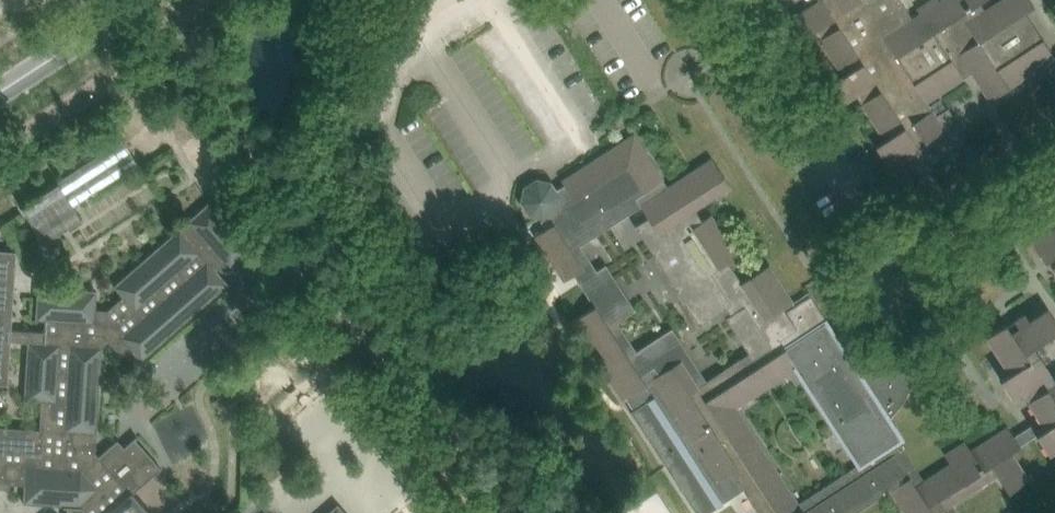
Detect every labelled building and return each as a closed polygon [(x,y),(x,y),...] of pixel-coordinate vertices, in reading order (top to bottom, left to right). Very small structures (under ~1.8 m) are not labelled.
[(936,116),(928,102),(964,79),(961,75),(969,69),(990,101),(1054,58),(1025,12),(1035,6),(1031,0),(1001,0),(985,11),(980,3),(985,0),(941,0),(940,1),(939,0),(932,0),(917,9),(920,14),(912,19),(900,0),(821,0),(793,18),(806,38),(814,32),(843,76),(834,82),(847,102),(856,96),(885,140),(876,146),(889,166),(905,155),(918,147),(914,142),(922,137),(931,151),(951,138),(953,130),(956,127),(945,110),(936,116)] [(45,241),(80,218),(73,206),(138,164),(123,140),(22,204),(45,241)] [(572,321),(623,399),(626,397),(634,409),(631,411),(697,512),(708,512),(744,490),(749,497),(759,512),(854,512),(886,492),(884,489),(888,486),(906,512),(946,512),(944,510),(997,475),(1009,493),(1030,480),(1012,452),(1020,447),(1020,446),(1037,435),(1049,454),(1054,450),(1054,380),(1034,347),(1054,333),(1054,319),(1048,309),(1029,321),(1025,314),(1015,320),(1017,324),(1010,329),(1006,324),(986,337),(1010,373),(1001,379),(1013,399),(1023,393),(1040,420),(1014,437),(1008,427),(971,450),(965,441),(945,454),(951,464),(925,481),(912,461),(904,449),(886,421),(892,415),(897,409),(902,403),(906,396),(910,388),(913,381),(915,373),(917,365),(915,365),(915,366),(913,374),(854,361),(843,344),(837,334),(829,322),(809,291),(808,292),(810,296),(796,305),(769,265),(742,282),(729,262),(738,256),(712,215),(703,221),(695,209),(730,186),(712,158),(668,187),(651,160),(649,162),(640,147),(624,144),(609,153),(608,151),(563,180),(562,180),(565,185),(558,190),(552,181),(537,178),(524,187),(520,202),(529,216),(544,219),(549,216),(554,223),(535,235),(565,281),(574,275),(595,306),(572,321)] [(132,494),(161,469),(135,440),(137,438),(136,437),(117,454),(110,446),(98,457),(95,454),(101,347),(108,341),(121,356),(129,349),(141,362),(228,284),(214,267),(221,260),(230,271),(252,251),(209,203),(187,223),(189,224),(181,231),(179,229),(114,287),(123,297),(107,311),(96,310),(97,291),(38,288),(36,321),(45,321),(45,333),(12,331),(17,252),(0,251),(0,385),(8,385),(11,342),(28,343),(24,401),(42,402),(40,431),(0,428),(0,476),(4,477),(4,484),(24,485),(23,503),(64,506),(64,507),(68,507),(68,512),(149,512),(132,494)] [(1032,241),(1045,262),(1051,258),(1054,264),(1054,226),(1032,241)] [(337,504),(327,512),(346,512),(337,504)]
